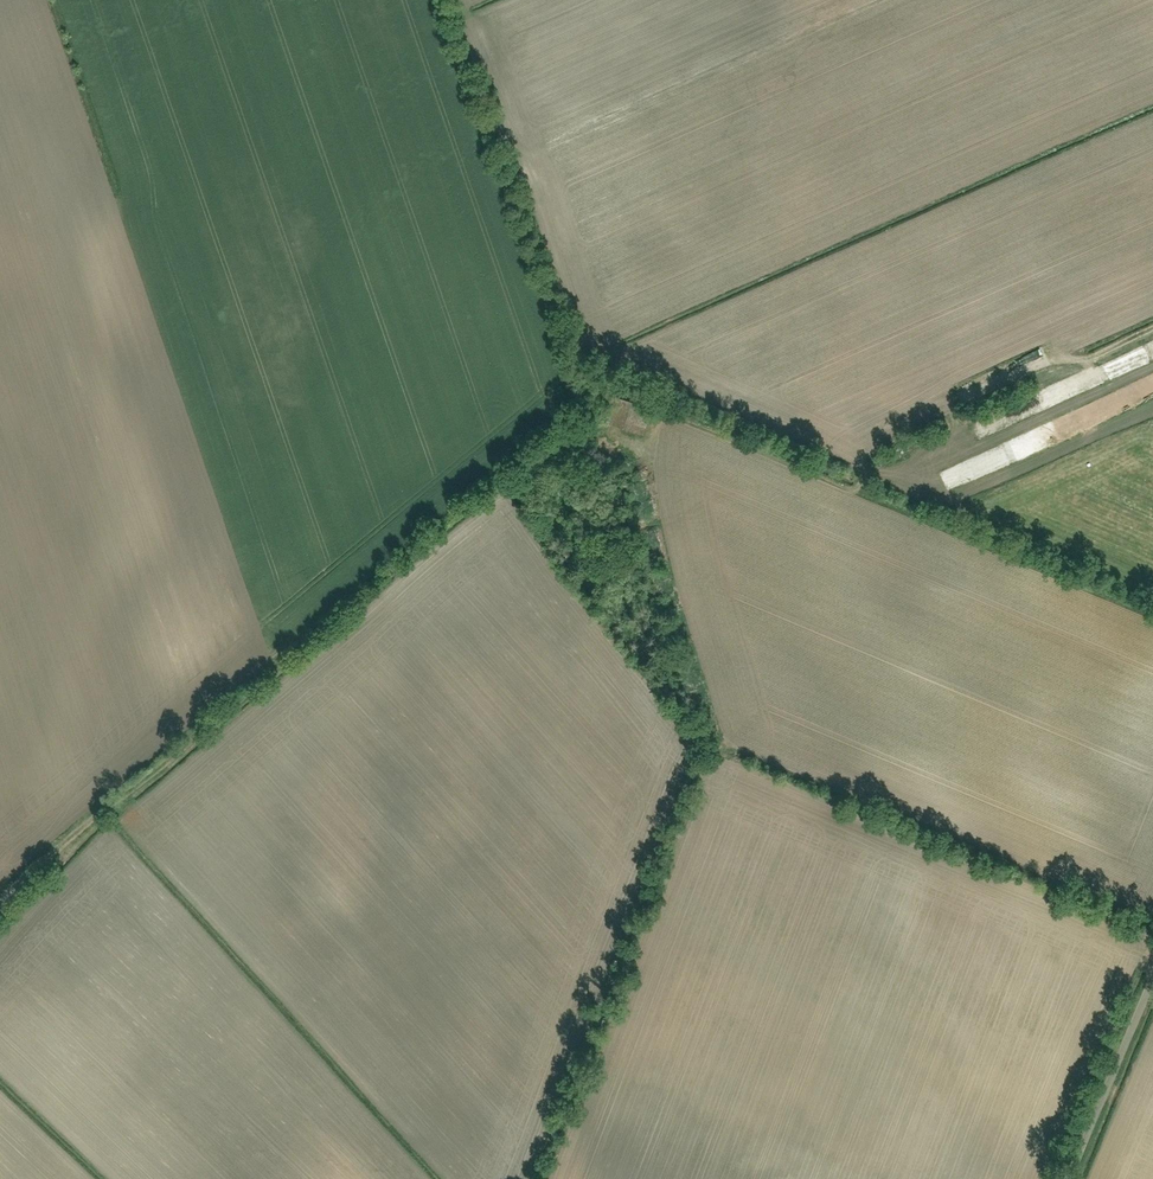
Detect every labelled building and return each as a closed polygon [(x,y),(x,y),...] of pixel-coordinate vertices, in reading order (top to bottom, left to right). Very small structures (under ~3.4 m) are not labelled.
[(1068,422),(942,471),(949,488),(1074,438),(1068,422)]
